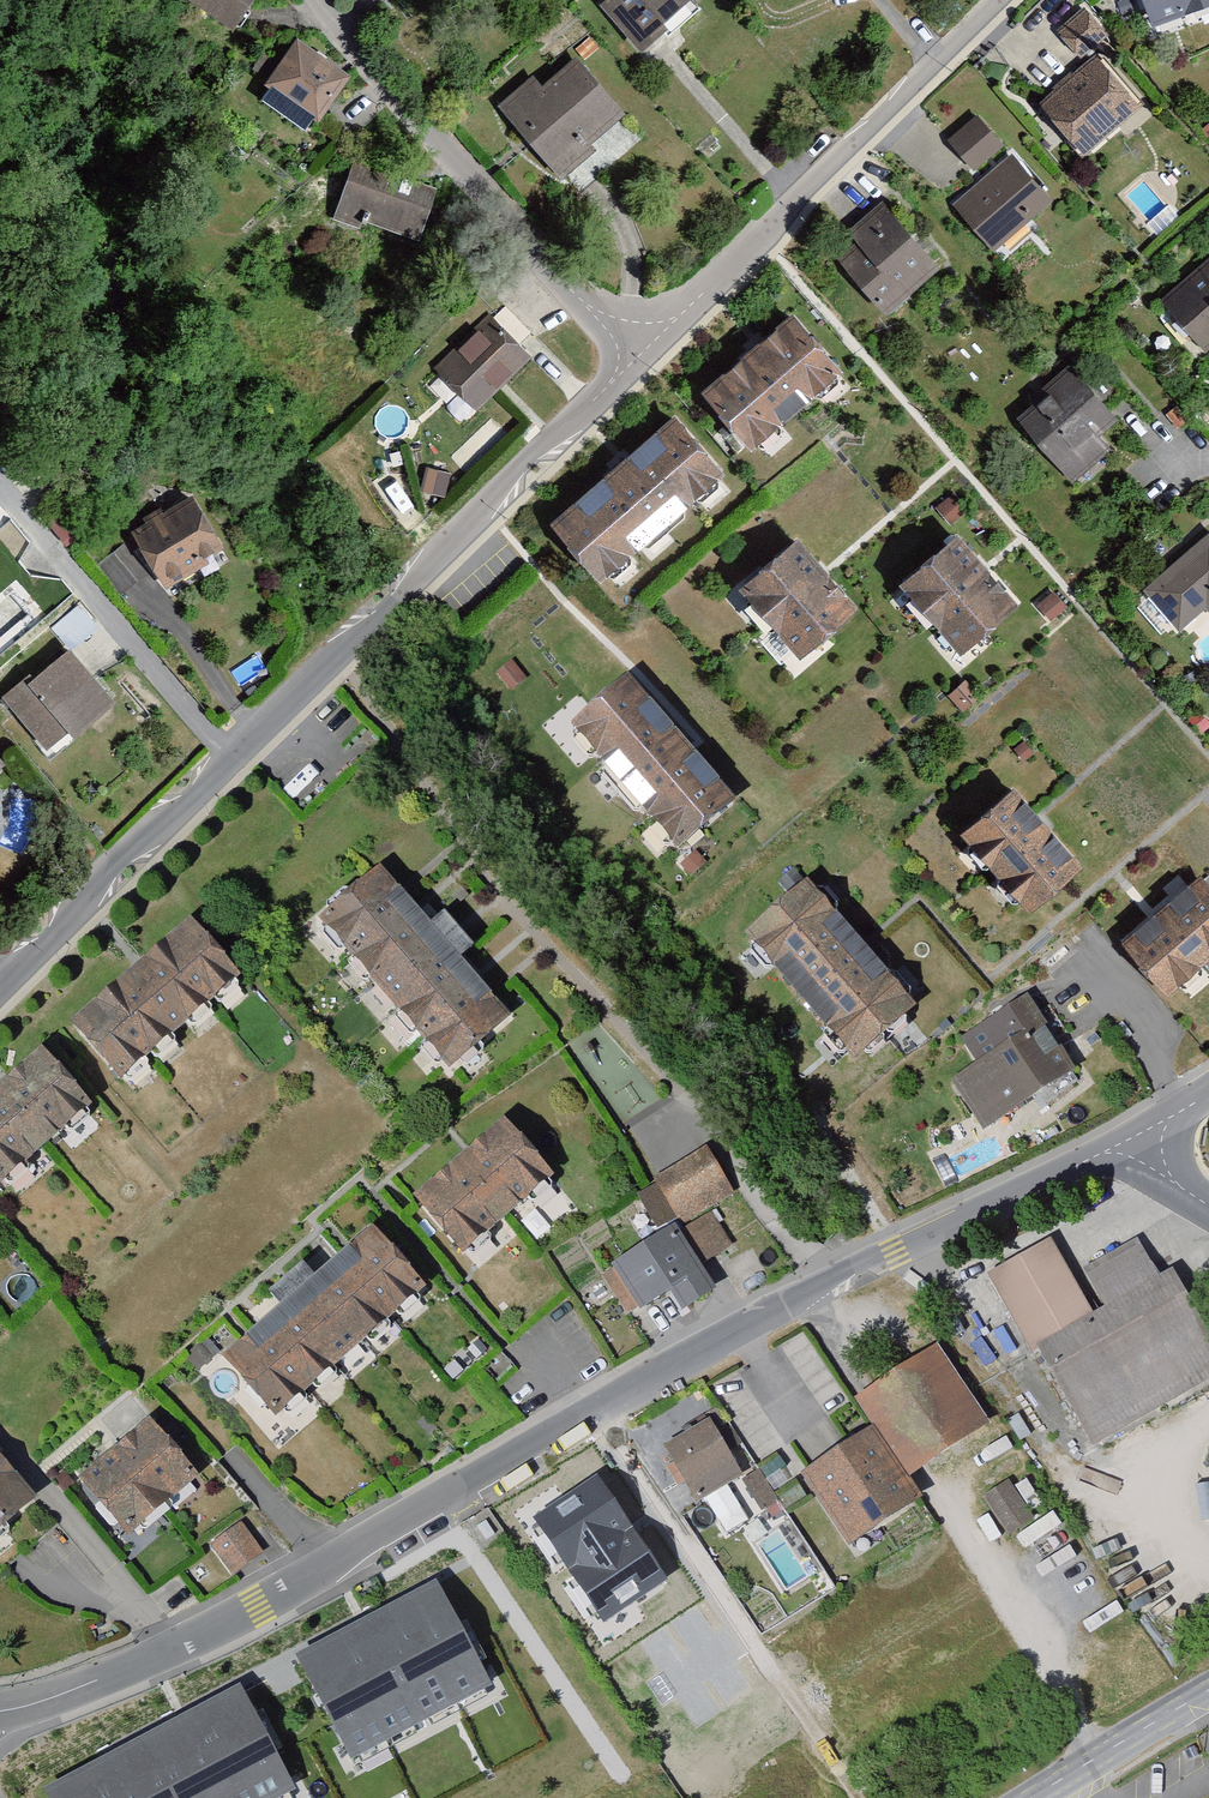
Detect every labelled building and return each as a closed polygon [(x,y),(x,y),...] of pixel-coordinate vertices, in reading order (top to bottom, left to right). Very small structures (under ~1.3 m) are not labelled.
[(189,4),(241,38),(265,0),(191,0),(189,4)] [(695,0),(613,0),(598,14),(645,65),(705,11),(695,0)] [(1148,38),(1208,16),(1208,0),(1134,0),(1148,38)] [(1082,60),(1037,99),(1086,157),(1147,105),(1097,47),(1110,36),(1084,6),(1056,31),(1082,60)] [(361,75),(295,37),(262,93),(328,131),(361,75)] [(535,79),(497,111),(562,189),(596,160),(590,153),(628,122),(580,64),(546,93),(535,79)] [(980,170),(945,198),(985,247),(1049,195),(979,109),(950,133),(980,170)] [(441,192),(352,167),(339,214),(427,239),(441,192)] [(905,198),(845,243),(888,300),(948,256),(905,198)] [(1160,304),(1173,318),(1161,328),(1180,349),(1192,339),(1207,356),(1208,355),(1208,260),(1160,304)] [(505,297),(435,368),(480,412),(549,341),(505,297)] [(796,332),(711,397),(754,454),(839,389),(796,332)] [(1138,403),(1090,346),(1018,406),(1081,481),(1135,436),(1120,418),(1138,403)] [(674,426),(551,532),(607,597),(730,492),(674,426)] [(171,589),(234,556),(199,488),(135,521),(171,589)] [(1146,593),(1180,632),(1206,610),(1208,613),(1208,539),(1146,593)] [(793,545),(740,595),(808,666),(860,616),(793,545)] [(1020,618),(953,547),(900,597),(967,668),(1020,618)] [(79,602),(52,626),(70,648),(98,624),(79,602)] [(0,682),(0,695),(46,758),(126,699),(82,639),(37,673),(28,662),(0,682)] [(625,689),(571,732),(676,863),(730,819),(625,689)] [(0,752),(0,775),(11,765),(0,752)] [(1017,790),(958,838),(1027,922),(1086,873),(1017,790)] [(386,862),(321,918),(456,1069),(521,1015),(496,986),(482,971),(466,953),(451,936),(422,903),(407,885),(386,862)] [(1123,947),(1166,996),(1208,958),(1208,880),(1204,875),(1123,947)] [(866,942),(814,886),(747,947),(860,1070),(928,1010),(866,942)] [(199,917),(77,1023),(124,1077),(246,971),(199,917)] [(1027,991),(962,1037),(975,1056),(943,1079),(981,1132),(1079,1064),(1027,991)] [(0,1083),(0,1174),(7,1181),(94,1100),(42,1044),(0,1083)] [(511,1117),(421,1198),(425,1203),(472,1254),(511,1219),(562,1173),(511,1117)] [(687,1226),(606,1276),(630,1314),(678,1285),(693,1310),(733,1286),(717,1260),(756,1236),(704,1152),(658,1180),(687,1226)] [(665,1206),(656,1187),(638,1198),(650,1216),(665,1206)] [(434,1286),(379,1224),(230,1355),(286,1417),(434,1286)] [(1141,1235),(1085,1265),(1108,1306),(1037,1345),(1091,1444),(1208,1380),(1208,1322),(1180,1268),(1164,1277),(1141,1235)] [(1091,1308),(1052,1236),(988,1270),(1027,1342),(1091,1308)] [(991,1426),(937,1342),(852,1396),(871,1426),(807,1467),(799,1472),(847,1545),(923,1495),(907,1481),(991,1426)] [(152,1416),(81,1479),(133,1537),(204,1475),(152,1416)] [(710,1422),(665,1450),(699,1504),(739,1479),(765,1519),(779,1509),(754,1469),(744,1475),(710,1422)] [(41,1496),(0,1450),(0,1532),(41,1496)] [(597,1473),(533,1516),(568,1568),(632,1525),(597,1473)] [(1015,1482),(987,1491),(1002,1534),(1030,1524),(1015,1482)] [(632,1525),(568,1568),(604,1620),(667,1578),(632,1525)] [(240,1527),(212,1549),(236,1579),(263,1558),(240,1527)] [(506,1689),(444,1580),(295,1664),(357,1773),(506,1689)] [(235,1690),(41,1796),(43,1797),(294,1797),(235,1690)]
